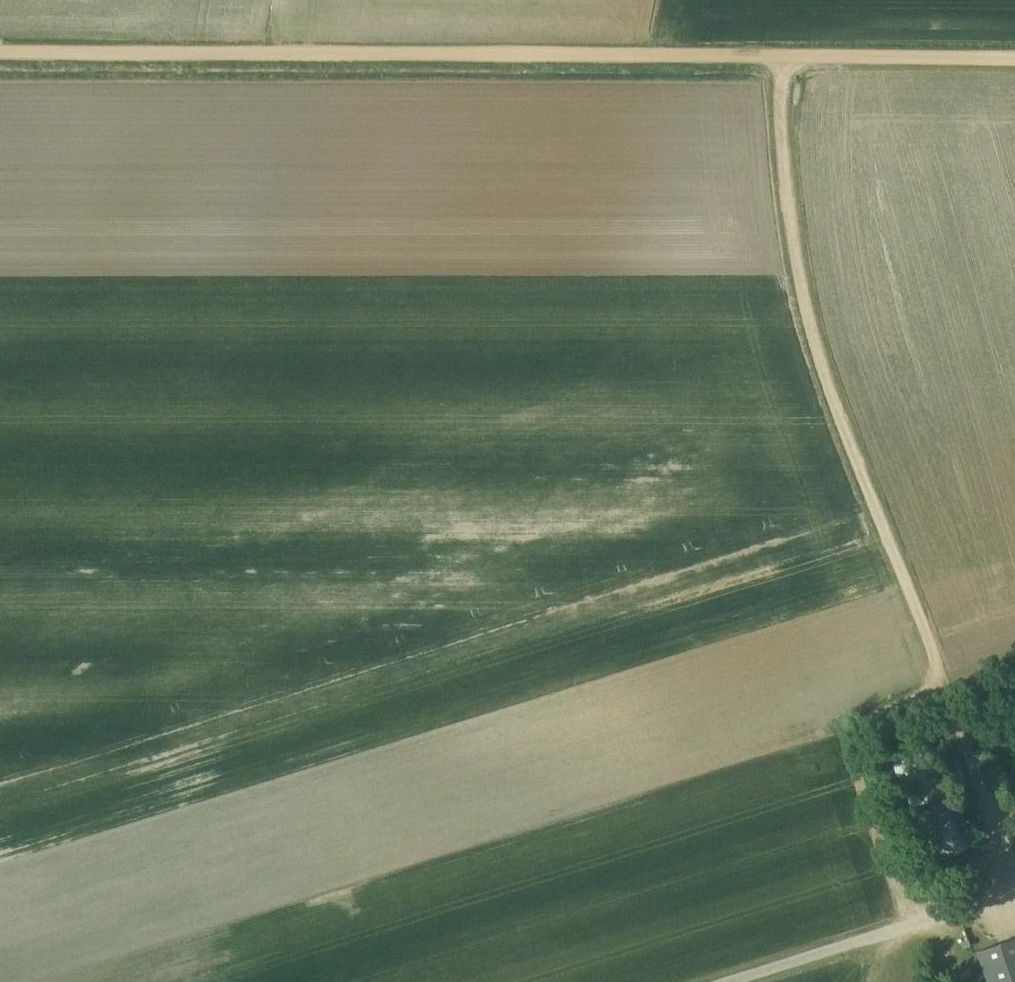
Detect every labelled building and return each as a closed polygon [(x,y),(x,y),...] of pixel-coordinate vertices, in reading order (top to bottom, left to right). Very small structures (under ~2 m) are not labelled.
[(930,737),(888,753),(930,862),(972,846),(930,737)] [(978,951),(988,981),(1014,981),(1014,938),(978,951)]
